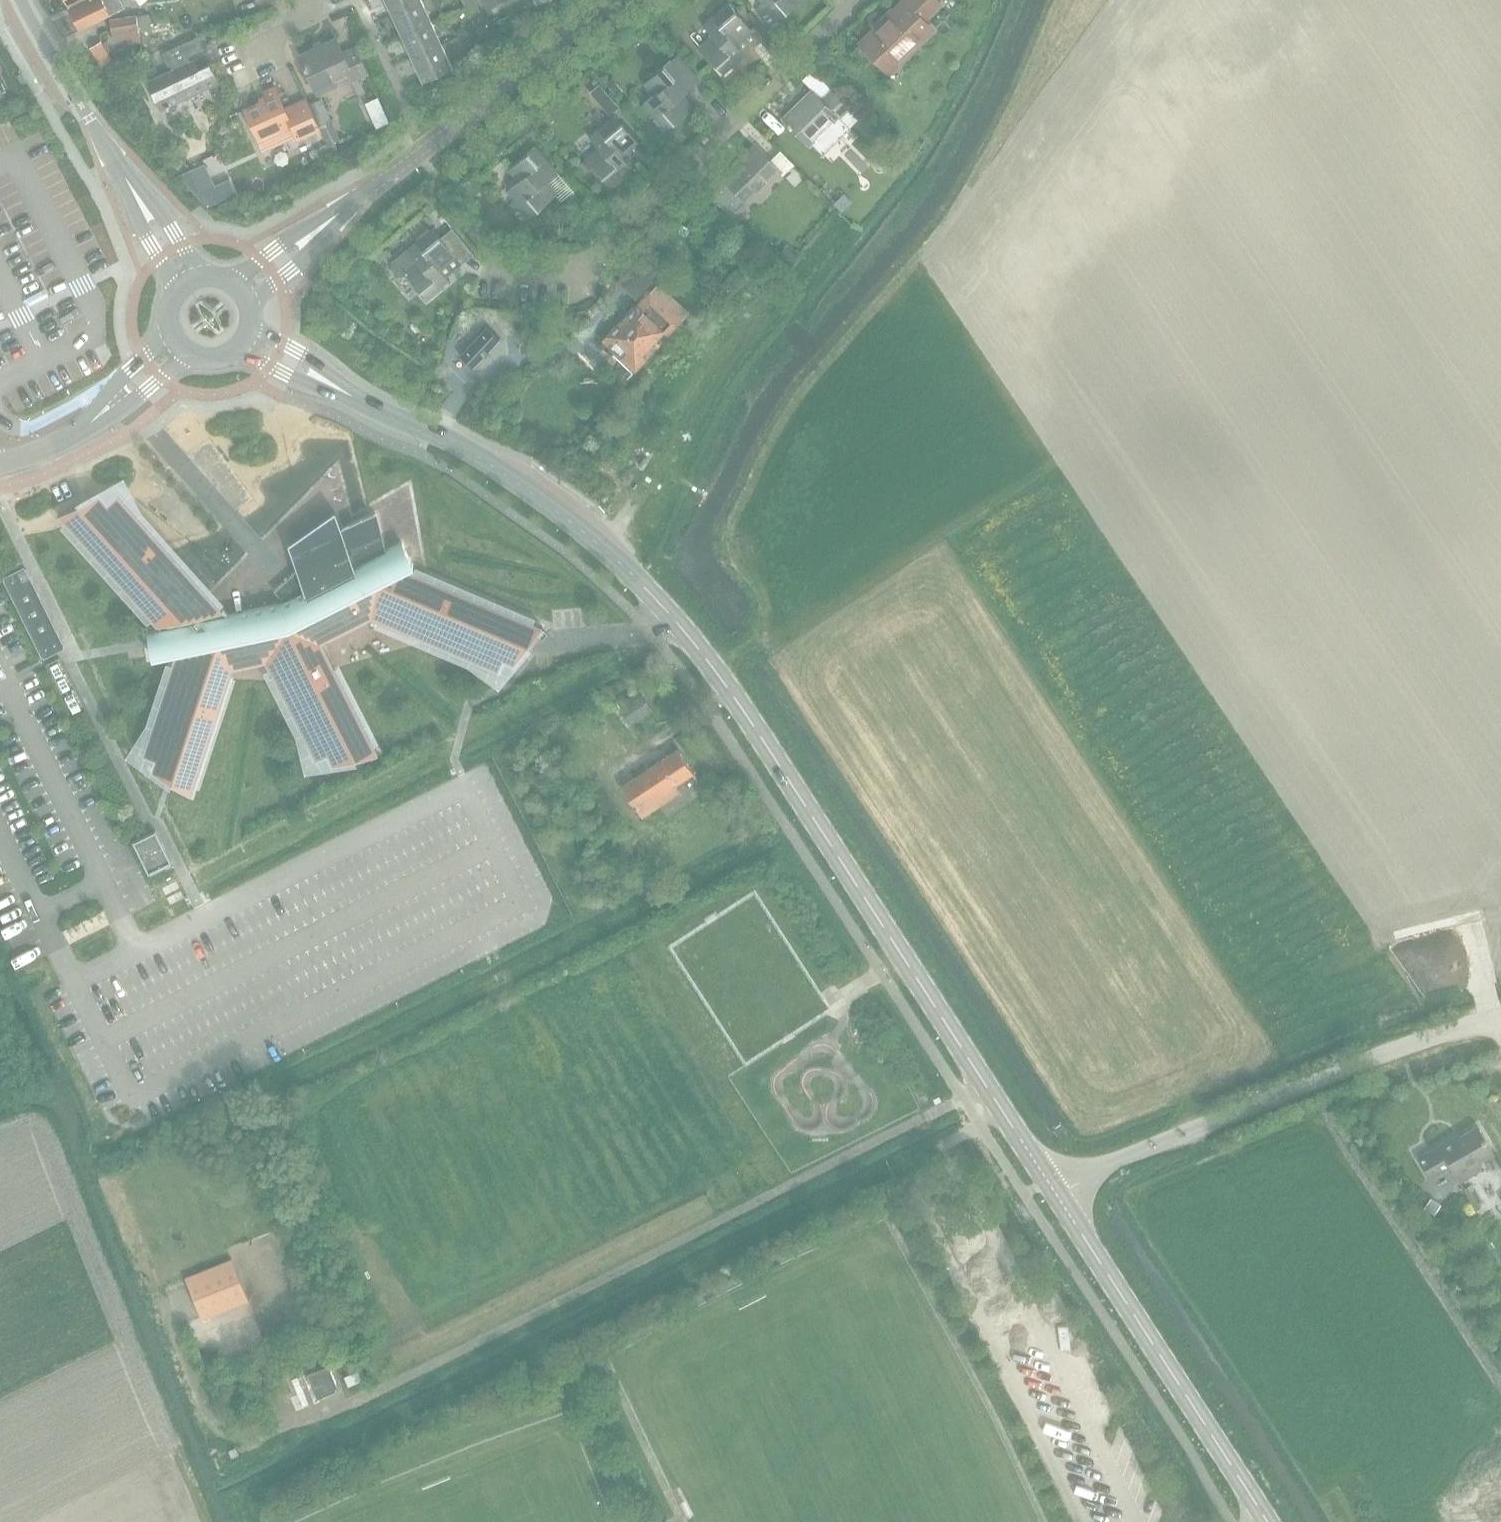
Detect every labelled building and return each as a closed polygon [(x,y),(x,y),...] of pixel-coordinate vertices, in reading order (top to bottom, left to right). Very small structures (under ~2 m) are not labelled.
[(105,0),(81,0),(70,6),(81,28),(112,13),(105,0)] [(391,10),(413,0),(387,0),(391,10)] [(402,33),(430,20),(421,0),(413,0),(391,10),(402,33)] [(474,27),(485,22),(474,0),(473,0),(463,5),(474,27)] [(497,0),(483,0),(487,9),(498,3),(497,0)] [(777,19),(799,0),(761,0),(777,19)] [(858,42),(890,74),(936,29),(927,19),(943,3),(940,0),(900,0),(858,42)] [(712,34),(699,45),(723,72),(745,53),(736,42),(742,37),(751,48),(764,37),(754,26),(751,28),(728,2),(703,23),(712,34)] [(150,12),(111,19),(115,39),(128,37),(129,43),(142,41),(140,31),(152,29),(150,12)] [(402,33),(412,55),(441,42),(430,20),(402,33)] [(479,38),(490,33),(485,22),(474,27),(479,38)] [(162,109),(219,82),(210,62),(199,67),(193,54),(204,48),(198,36),(163,52),(171,69),(148,79),(162,109)] [(333,74),(345,68),(350,79),(366,72),(355,46),(343,51),(336,36),(300,53),(314,83),(318,93),(338,84),(333,74)] [(102,40),(92,46),(103,65),(113,59),(102,40)] [(423,79),(451,66),(441,42),(412,55),(423,79)] [(683,94),(693,84),(671,59),(645,82),(655,93),(644,103),(666,129),(693,106),(683,94)] [(284,107),(274,86),(263,91),(266,99),(244,109),(257,137),(262,148),(295,133),(317,123),(306,97),(284,107)] [(838,117),(848,107),(831,90),(821,99),(811,89),(783,118),(805,140),(833,112),(838,117)] [(340,138),(321,97),(309,102),(328,143),(340,138)] [(621,155),(637,141),(614,114),(589,136),(598,147),(585,158),(609,185),(630,166),(621,155)] [(330,151),(327,143),(309,152),(313,159),(330,151)] [(522,222),(530,216),(556,192),(546,180),(557,170),(535,145),(508,168),(517,179),(506,189),(515,199),(507,206),(522,222)] [(767,182),(779,171),(754,146),(743,156),(745,159),(726,177),(721,171),(703,189),(708,195),(725,210),(733,202),(734,203),(735,204),(736,204),(738,204),(739,203),(740,203),(765,180),(767,182)] [(473,254),(451,227),(439,236),(432,227),(392,261),(394,275),(405,273),(426,298),(448,279),(446,276),(473,254)] [(646,357),(642,353),(664,330),(668,335),(682,320),(649,289),(602,338),(613,348),(614,353),(631,369),(635,369),(646,357)] [(485,315),(466,347),(480,356),(499,324),(485,315)] [(332,762),(378,752),(334,666),(321,641),(371,616),(426,640),(497,670),(503,658),(513,662),(542,625),(425,575),(405,567),(413,563),(402,541),(384,550),(376,513),(341,528),(336,513),(289,546),(297,569),(286,579),(274,590),(284,601),(280,603),(227,614),(222,609),(206,591),(117,491),(107,501),(100,492),(58,514),(156,623),(161,628),(147,631),(148,638),(149,642),(150,647),(152,655),(176,650),(142,753),(155,757),(151,768),(167,778),(168,779),(171,781),(191,793),(229,677),(232,667),(265,660),(274,679),(314,758),(326,752),(332,762)] [(64,645),(26,567),(3,578),(41,656),(64,645)] [(630,722),(650,708),(639,692),(631,697),(628,694),(617,701),(630,722)] [(676,784),(693,773),(677,750),(621,786),(640,815),(679,790),(676,784)] [(132,840),(148,873),(171,861),(155,829),(132,840)] [(1477,1162),(1494,1152),(1477,1124),(1454,1138),(1453,1135),(1417,1156),(1429,1177),(1450,1165),(1454,1172),(1475,1159),(1477,1162)] [(231,1256),(184,1274),(201,1316),(247,1298),(231,1256)] [(317,1397),(337,1389),(327,1364),(307,1372),(317,1397)] [(230,1463),(238,1459),(234,1447),(225,1450),(230,1463)]
